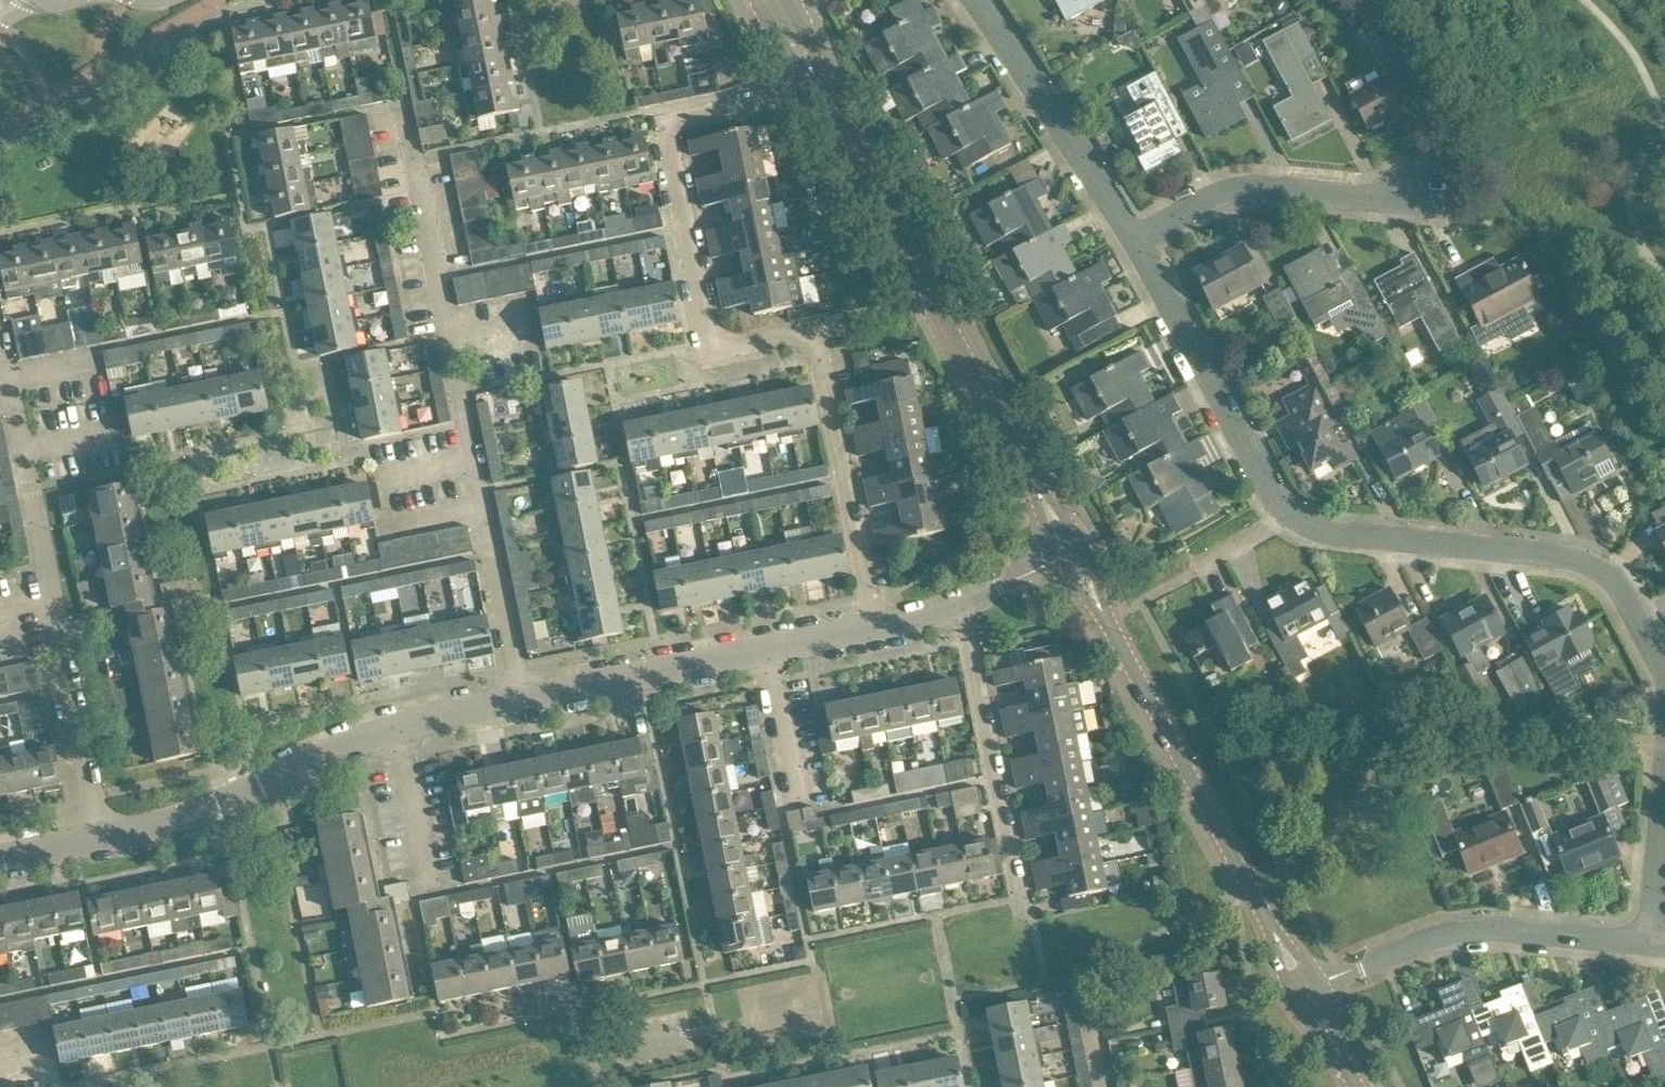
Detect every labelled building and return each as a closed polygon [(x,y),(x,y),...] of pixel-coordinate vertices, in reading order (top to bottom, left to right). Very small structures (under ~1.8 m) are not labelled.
[(376,38),(368,0),(360,0),(357,1),(358,6),(342,9),(341,4),(340,4),(348,43),(350,51),(351,57),(379,50),(376,38)] [(406,18),(402,0),(392,0),(396,20),(406,18)] [(496,1),(496,0),(442,0),(444,12),(448,11),(457,9),(496,1)] [(680,48),(681,48),(679,39),(670,0),(660,2),(661,8),(645,11),(644,5),(643,6),(651,45),(653,53),(667,51),(665,42),(678,40),(680,48)] [(700,1),(699,0),(688,0),(688,2),(672,5),(671,0),(670,0),(679,39),(681,48),(708,42),(703,15),(719,12),(716,0),(703,0),(700,1)] [(946,58),(934,35),(930,37),(927,31),(942,23),(933,7),(923,12),(916,0),(908,0),(890,10),(898,25),(864,44),(880,75),(897,66),(902,76),(898,78),(901,83),(901,84),(945,60),(945,59),(946,58)] [(1066,21),(1085,11),(1103,1),(1102,0),(1103,0),(1055,0),(1066,21)] [(1188,14),(1203,6),(1200,0),(1180,0),(1188,14)] [(1203,6),(1204,6),(1210,18),(1222,11),(1216,0),(1200,0),(1203,6)] [(1368,21),(1363,24),(1368,36),(1364,38),(1379,64),(1386,60),(1398,54),(1370,0),(1357,0),(1368,21)] [(462,36),(502,28),(500,18),(494,19),(491,3),(496,2),(496,1),(457,9),(448,11),(451,25),(460,24),(462,36)] [(340,59),(351,57),(350,51),(348,43),(340,4),(330,6),(331,12),(315,15),(314,9),(313,10),(321,48),(323,57),(325,67),(340,63),(340,59)] [(653,54),(653,53),(651,45),(643,6),(633,8),(634,13),(617,17),(626,59),(640,56),(638,48),(651,45),(653,54)] [(308,51),(321,48),(313,10),(302,12),(303,17),(288,20),(287,15),(285,15),(293,54),(295,62),(310,59),(308,51)] [(259,20),(258,20),(266,60),(268,68),(295,62),(293,54),(285,15),(275,17),(276,22),(261,25),(259,20)] [(402,47),(412,46),(406,18),(396,20),(402,47)] [(254,62),(266,60),(258,20),(248,22),(249,28),(232,31),(241,74),(255,71),(254,62)] [(1245,118),(1235,98),(1214,59),(1228,52),(1212,22),(1178,40),(1208,96),(1189,106),(1207,138),(1245,118)] [(1330,120),(1320,101),(1300,63),(1313,56),(1296,25),(1264,42),(1293,97),(1274,107),(1291,140),(1330,120)] [(468,63),(507,55),(505,45),(500,46),(497,30),(502,29),(502,28),(462,36),(454,38),(457,53),(465,51),(468,63)] [(1138,47),(1130,31),(1117,39),(1120,44),(1138,47)] [(407,75),(417,73),(412,46),(402,47),(407,75)] [(969,105),(971,104),(959,81),(955,83),(951,77),(966,69),(957,53),(947,59),(946,58),(945,59),(945,60),(901,84),(901,83),(888,90),(905,121),(922,112),(927,122),(923,124),(926,130),(928,129),(927,128),(969,106),(969,105)] [(473,91),(513,82),(511,72),(505,73),(502,57),(508,56),(507,55),(468,63),(459,65),(462,80),(471,78),(473,91)] [(692,98),(720,92),(716,70),(687,76),(692,98)] [(413,103),(423,101),(417,73),(407,75),(413,103)] [(1413,110),(1393,73),(1351,95),(1368,128),(1394,114),(1397,119),(1413,110)] [(359,96),(361,106),(389,101),(384,74),(356,80),(359,96)] [(1180,152),(1165,124),(1179,116),(1156,74),(1129,88),(1141,111),(1124,121),(1149,169),(1180,152)] [(664,103),(692,98),(687,76),(685,76),(688,88),(662,93),(664,103)] [(513,82),(473,91),(465,92),(471,121),(519,111),(516,99),(511,101),(508,85),(513,84),(513,82)] [(927,128),(928,129),(944,160),(961,151),(966,160),(962,163),(965,168),(1011,144),(998,119),(994,121),(990,115),(1005,108),(997,91),(971,105),(971,104),(969,105),(969,106),(927,128)] [(637,109),(664,103),(662,93),(635,99),(637,109)] [(333,112),(361,106),(359,96),(331,102),(333,112)] [(445,126),(441,104),(439,97),(423,101),(413,103),(419,131),(445,126)] [(306,117),(333,112),(331,102),(304,107),(306,117)] [(279,123),(306,117),(304,107),(277,113),(279,123)] [(276,108),(249,113),(250,118),(252,128),(279,123),(277,113),(276,108)] [(345,146),(372,140),(366,114),(340,119),(345,146)] [(293,128),(253,137),(256,148),(261,147),(264,162),(307,154),(304,141),(296,142),(293,128)] [(723,161),(760,154),(755,128),(689,141),(692,156),(720,150),(723,161)] [(627,187),(631,186),(653,182),(643,134),(631,136),(633,142),(617,145),(627,187)] [(350,173),(377,167),(372,140),(345,146),(350,173)] [(627,187),(617,145),(615,140),(604,142),(605,147),(590,150),(600,193),(612,190),(611,181),(624,179),(626,188),(627,187)] [(578,153),(563,156),(571,189),(572,197),(586,195),(584,187),(598,184),(590,150),(589,150),(588,145),(577,147),(578,153)] [(453,168),(479,163),(477,150),(450,155),(453,168)] [(551,158),(535,161),(542,195),(544,204),(558,200),(557,192),(571,189),(563,156),(562,156),(561,151),(559,151),(550,153),(551,158)] [(299,157),(307,155),(307,154),(264,162),(264,163),(259,164),(261,175),(266,174),(269,189),(312,180),(310,168),(301,169),(299,157)] [(699,192),(765,179),(760,154),(723,161),(725,173),(697,179),(699,192)] [(542,195),(535,161),(534,156),(523,158),(524,164),(507,167),(515,209),(532,206),(530,197),(542,195)] [(456,182),(482,177),(479,163),(453,168),(456,182)] [(383,197),(383,196),(377,167),(350,173),(356,202),(383,197)] [(458,196),(485,190),(482,177),(456,182),(458,196)] [(1050,231),(1052,230),(1040,206),(1036,209),(1032,202),(1047,195),(1038,178),(969,215),(986,247),(1003,238),(1008,248),(1004,250),(1006,255),(1050,232),(1050,231)] [(733,212),(770,204),(779,203),(775,179),(766,180),(765,179),(699,192),(702,207),(731,201),(733,212)] [(270,190),(264,191),(266,198),(267,203),(272,202),(276,218),(318,210),(315,195),(313,183),(313,181),(312,180),(269,189),(270,190)] [(461,209),(488,204),(485,190),(458,196),(461,209)] [(464,223),(490,218),(488,204),(461,209),(464,223)] [(710,243),(776,230),(770,204),(733,212),(736,225),(707,230),(710,243)] [(375,234),(386,232),(380,205),(370,207),(375,234)] [(637,233),(662,228),(663,228),(660,213),(634,219),(637,233)] [(332,228),(339,227),(336,214),(293,223),(299,250),(335,242),(332,228)] [(240,274),(239,266),(229,218),(217,221),(218,226),(203,229),(201,224),(200,224),(208,264),(210,272),(221,270),(222,277),(240,274)] [(467,237),(493,231),(490,218),(464,223),(467,237)] [(610,239),(637,233),(634,219),(632,219),(633,224),(608,229),(610,239)] [(143,263),(139,245),(135,224),(123,226),(125,232),(109,235),(108,229),(106,230),(114,269),(116,280),(145,274),(143,263)] [(196,266),(208,264),(200,224),(190,226),(191,231),(175,235),(174,229),(182,269),(183,277),(197,274),(196,266)] [(1084,274),(1083,273),(1077,276),(1064,252),(1060,254),(1057,248),(1072,240),(1063,224),(1052,230),(1050,231),(1050,232),(1006,255),(994,261),(1019,308),(1034,300),(1084,274)] [(169,272),(182,269),(174,229),(163,232),(164,237),(147,240),(156,283),(170,280),(169,272)] [(583,244),(610,239),(608,229),(580,234),(583,244)] [(102,272),(114,269),(106,230),(96,232),(97,237),(81,240),(80,235),(79,235),(87,275),(89,284),(103,280),(102,272)] [(781,257),(781,256),(776,230),(710,243),(713,258),(741,252),(744,264),(781,257)] [(469,251),(496,245),(493,231),(467,237),(469,251)] [(381,261),(391,259),(386,232),(375,234),(381,261)] [(555,249),(583,244),(580,234),(552,239),(555,249)] [(75,277),(87,275),(79,235),(69,238),(70,243),(54,246),(53,241),(52,241),(63,297),(64,296),(62,289),(76,286),(75,277)] [(639,252),(666,247),(664,236),(637,242),(639,252)] [(525,255),(555,249),(552,239),(523,245),(525,255)] [(43,248),(25,252),(32,286),(34,295),(49,292),(47,283),(60,280),(53,246),(52,241),(42,243),(43,248)] [(347,267),(344,255),(338,257),(335,242),(299,250),(304,276),(347,267)] [(612,258),(639,252),(637,242),(610,247),(612,258)] [(469,251),(473,266),(499,261),(496,245),(469,251)] [(34,295),(32,286),(24,247),(15,249),(16,254),(0,257),(0,263),(8,300),(34,295)] [(586,263),(612,258),(610,247),(584,253),(586,263)] [(1262,283),(1252,266),(1242,247),(1194,272),(1214,309),(1215,308),(1210,300),(1230,289),(1234,298),(1262,283)] [(1322,248),(1283,268),(1293,287),(1294,287),(1300,299),(1313,323),(1315,327),(1329,319),(1345,310),(1354,326),(1376,341),(1386,335),(1373,310),(1355,275),(1341,283),(1326,256),(1322,248)] [(560,268),(586,263),(584,253),(557,258),(560,268)] [(1398,268),(1374,281),(1384,300),(1392,315),(1399,327),(1420,316),(1439,352),(1461,340),(1424,272),(1413,253),(1400,260),(1404,269),(1400,271),(1398,268)] [(799,280),(799,278),(794,254),(781,256),(781,257),(744,264),(746,276),(718,281),(721,295),(799,280)] [(533,274),(560,268),(557,258),(530,263),(533,274)] [(402,311),(396,285),(391,259),(381,261),(391,314),(402,311)] [(1479,268),(1457,280),(1467,299),(1481,324),(1481,325),(1483,328),(1496,321),(1504,336),(1508,342),(1532,328),(1521,307),(1538,298),(1524,271),(1526,270),(1524,265),(1522,267),(1518,260),(1484,278),(1479,268)] [(536,290),(533,274),(530,263),(516,266),(522,293),(536,290)] [(1099,339),(1093,327),(1117,315),(1104,290),(1099,293),(1096,287),(1111,279),(1102,263),(1083,273),(1084,274),(1034,300),(1050,331),(1067,322),(1072,332),(1068,334),(1071,339),(1078,336),(1084,347),(1099,339)] [(507,296),(522,293),(516,266),(501,269),(507,296)] [(343,281),(349,280),(347,267),(304,276),(309,303),(346,295),(343,281)] [(491,299),(507,296),(501,269),(485,273),(491,299)] [(475,302),(491,299),(485,273),(470,276),(475,302)] [(459,305),(475,302),(470,276),(453,279),(459,305)] [(799,280),(721,295),(723,309),(752,303),(754,316),(804,305),(799,280)] [(877,297),(868,280),(857,286),(866,303),(877,297)] [(673,285),(659,288),(657,282),(645,284),(654,327),(681,321),(673,285)] [(628,332),(654,327),(645,284),(633,287),(635,292),(620,295),(628,332)] [(1277,327),(1295,318),(1279,288),(1262,298),(1277,327)] [(628,332),(620,295),(606,298),(605,292),(592,294),(601,337),(628,332)] [(575,343),(601,337),(592,294),(580,297),(582,304),(567,306),(575,343)] [(357,320),(355,308),(349,310),(346,295),(309,303),(315,329),(357,320)] [(575,343),(567,306),(553,309),(552,303),(539,306),(548,348),(575,343)] [(219,320),(248,314),(246,304),(217,310),(219,320)] [(193,325),(219,320),(217,310),(191,315),(193,325)] [(397,341),(407,338),(402,311),(391,314),(397,341)] [(161,332),(193,325),(191,315),(159,322),(161,332)] [(101,344),(99,334),(95,317),(68,322),(74,349),(101,344)] [(357,320),(315,329),(320,356),(328,354),(356,349),(353,334),(360,332),(357,320)] [(46,355),(74,349),(68,322),(41,328),(46,355)] [(128,338),(161,332),(159,322),(126,328),(128,338)] [(223,328),(225,339),(252,333),(250,323),(223,328)] [(20,360),(46,355),(41,328),(14,334),(20,360)] [(101,344),(128,338),(126,328),(99,334),(101,344)] [(198,344),(225,339),(223,328),(196,333),(198,344)] [(172,349),(198,344),(196,333),(169,339),(172,349)] [(145,355),(172,349),(169,339),(143,344),(145,355)] [(429,371),(440,369),(434,342),(424,344),(429,371)] [(127,358),(145,355),(143,344),(124,348),(103,352),(107,369),(128,365),(127,358)] [(1356,459),(1348,442),(1337,423),(1348,417),(1311,347),(1293,357),(1303,374),(1308,372),(1314,384),(1284,401),(1297,426),(1282,434),(1290,449),(1297,445),(1311,471),(1331,461),(1336,470),(1356,459)] [(387,365),(392,364),(390,351),(347,359),(353,386),(389,379),(387,365)] [(423,364),(420,352),(408,355),(411,367),(423,364)] [(1153,404),(1155,403),(1142,380),(1138,382),(1135,376),(1149,368),(1141,352),(1072,389),(1089,420),(1105,411),(1111,421),(1106,423),(1109,428),(1153,405),(1153,404)] [(1510,373),(1518,368),(1512,358),(1504,363),(1510,373)] [(878,399),(880,411),(917,403),(909,360),(882,366),(883,371),(873,373),(876,385),(846,391),(849,405),(878,399)] [(435,397),(445,395),(440,369),(429,371),(435,397)] [(260,373),(244,377),(242,370),(231,373),(240,415),(267,410),(260,373)] [(214,421),(240,415),(231,373),(219,375),(221,381),(206,385),(214,421)] [(358,413),(401,404),(399,392),(392,393),(389,379),(353,386),(358,413)] [(214,421),(206,385),(192,388),(190,381),(178,383),(187,426),(214,421)] [(543,418),(586,409),(580,382),(544,390),(547,405),(540,406),(543,418)] [(161,431),(187,426),(178,383),(166,385),(167,392),(153,395),(161,431)] [(802,428),(818,425),(811,388),(784,394),(792,436),(803,434),(802,428)] [(1524,432),(1509,404),(1501,388),(1479,399),(1500,438),(1468,455),(1484,486),(1526,464),(1512,439),(1524,432)] [(161,431),(153,395),(139,398),(137,391),(125,394),(134,437),(161,431)] [(781,439),(792,436),(784,394),(757,399),(764,436),(780,433),(781,439)] [(1187,447),(1186,445),(1174,422),(1170,424),(1167,418),(1181,410),(1173,394),(1155,403),(1153,404),(1153,405),(1109,428),(1104,431),(1121,462),(1137,453),(1143,463),(1138,465),(1141,470),(1141,471),(1187,447)] [(435,397),(440,424),(451,422),(445,395),(435,397)] [(1518,400),(1509,404),(1524,432),(1535,453),(1536,454),(1539,459),(1549,479),(1562,472),(1565,477),(1567,476),(1573,489),(1583,484),(1585,487),(1615,471),(1606,453),(1627,441),(1621,429),(1600,441),(1590,423),(1552,443),(1533,408),(1526,395),(1518,400)] [(749,439),(764,436),(757,399),(731,404),(739,447),(750,444),(749,439)] [(1404,416),(1372,433),(1379,447),(1385,458),(1396,477),(1437,455),(1424,430),(1436,424),(1426,405),(1423,399),(1401,410),(1404,416)] [(482,430),(493,428),(488,401),(477,404),(482,430)] [(857,442),(923,429),(917,403),(880,411),(882,423),(854,428),(857,442)] [(400,432),(397,417),(404,416),(401,404),(358,413),(364,440),(400,432)] [(727,449),(739,447),(731,404),(704,410),(712,446),(726,444),(727,449)] [(555,443),(591,436),(586,409),(543,418),(545,430),(552,429),(555,443)] [(698,449),(712,446),(704,410),(678,415),(687,457),(699,455),(698,449)] [(675,460),(687,457),(678,415),(652,420),(660,457),(674,454),(675,460)] [(645,460),(660,457),(652,420),(625,426),(633,469),(646,466),(645,460)] [(488,457),(499,454),(493,428),(482,430),(488,457)] [(923,429),(857,442),(860,456),(881,452),(884,463),(928,454),(923,429)] [(557,457),(551,459),(554,472),(560,470),(596,463),(591,436),(555,443),(557,457)] [(1141,471),(1141,470),(1128,477),(1145,508),(1158,502),(1176,535),(1221,511),(1199,468),(1195,470),(1191,464),(1206,456),(1197,440),(1186,445),(1187,447),(1141,471)] [(13,477),(8,450),(0,452),(0,467),(2,479),(13,477)] [(488,457),(493,484),(504,482),(499,454),(488,457)] [(886,475),(864,480),(867,493),(933,480),(928,454),(884,463),(886,475)] [(802,482),(829,476),(827,466),(799,471),(802,482)] [(775,487),(802,482),(799,471),(772,477),(775,487)] [(559,507),(595,500),(590,473),(547,481),(550,495),(557,493),(559,507)] [(8,505),(18,503),(13,477),(2,479),(8,505)] [(749,493),(775,487),(772,477),(747,482),(749,493)] [(901,513),(938,505),(933,480),(867,493),(870,507),(898,501),(901,513)] [(723,498),(749,493),(747,482),(721,487),(723,498)] [(98,520),(99,521),(134,513),(131,498),(136,497),(134,484),(90,493),(92,507),(95,506),(98,520)] [(361,523),(363,530),(375,528),(366,485),(339,490),(347,526),(361,523)] [(806,501),(833,496),(830,485),(803,491),(806,501)] [(696,503),(723,498),(721,487),(694,493),(696,503)] [(333,529),(347,526),(339,490),(313,496),(322,538),(334,536),(333,529)] [(501,519),(511,517),(506,490),(495,492),(501,519)] [(779,507),(806,501),(803,491),(777,496),(779,507)] [(670,509),(696,503),(694,493),(668,498),(670,509)] [(61,498),(60,499),(64,518),(65,517),(77,515),(73,496),(61,498)] [(310,541),(322,538),(313,496),(286,501),(294,537),(309,534),(310,541)] [(753,512),(779,507),(777,496),(751,501),(753,512)] [(643,514),(670,509),(668,498),(640,504),(643,514)] [(558,535),(601,526),(595,500),(559,507),(562,521),(555,523),(558,535)] [(279,540),(294,537),(286,501),(260,506),(269,549),(280,547),(279,540)] [(727,517),(753,512),(751,501),(724,507),(727,517)] [(13,532),(24,530),(18,503),(8,505),(13,532)] [(938,505),(901,513),(903,525),(875,531),(878,545),(944,532),(938,505)] [(257,551),(269,549),(260,506),(234,512),(241,547),(255,545),(257,551)] [(700,523),(727,517),(724,507),(698,512),(700,523)] [(1654,514),(1662,529),(1656,532),(1664,548),(1664,508),(1654,514)] [(101,534),(104,549),(140,542),(137,526),(142,525),(140,512),(134,513),(99,521),(98,520),(95,521),(98,535),(101,534)] [(227,550),(241,547),(234,512),(207,517),(216,560),(228,557),(227,550)] [(674,528),(700,523),(698,512),(671,517),(674,528)] [(506,545),(516,543),(511,517),(501,519),(506,545)] [(646,533),(674,528),(671,517),(644,523),(646,533)] [(443,558),(473,552),(468,526),(438,532),(443,558)] [(570,560),(606,553),(601,526),(558,535),(560,546),(567,545),(570,560)] [(19,559),(29,557),(24,530),(13,532),(19,559)] [(694,543),(691,531),(679,533),(681,546),(694,543)] [(429,561),(443,558),(438,532),(423,534),(429,561)] [(414,564),(429,561),(423,534),(409,537),(414,564)] [(841,537),(825,540),(824,534),(813,536),(821,579),(848,573),(841,537)] [(795,584),(821,579),(813,536),(800,539),(802,544),(788,547),(795,584)] [(399,567),(414,564),(409,537),(394,540),(399,567)] [(384,570),(399,567),(394,540),(379,543),(382,559),(384,570)] [(107,563),(110,577),(110,578),(146,570),(143,555),(148,554),(145,541),(140,542),(104,549),(101,549),(104,564),(107,563)] [(531,553),(519,555),(516,543),(506,545),(511,572),(534,567),(531,553)] [(795,584),(788,547),(773,550),(771,544),(760,546),(769,589),(795,584)] [(742,595),(769,589),(760,546),(748,549),(749,555),(735,558),(742,595)] [(304,586),(302,576),(297,553),(283,556),(289,578),(275,581),(277,592),(304,586)] [(569,588),(611,579),(606,553),(570,560),(573,574),(566,575),(569,588)] [(357,575),(355,565),(353,554),(333,557),(335,569),(328,570),(330,581),(357,575)] [(742,595),(735,558),(720,561),(719,555),(707,557),(716,600),(742,595)] [(689,605),(716,600),(707,557),(695,560),(695,566),(682,569),(689,605)] [(357,575),(384,570),(382,559),(355,565),(357,575)] [(450,577),(477,571),(475,561),(448,566),(450,577)] [(423,582),(450,577),(448,566),(421,571),(423,582)] [(689,605),(682,569),(668,571),(666,566),(654,568),(662,611),(689,605)] [(527,596),(526,590),(538,587),(534,567),(511,572),(517,598),(527,596)] [(131,604),(152,599),(149,583),(154,582),(151,569),(146,570),(110,578),(110,577),(107,578),(110,592),(113,591),(116,607),(131,604)] [(304,586),(330,581),(328,570),(302,576),(304,586)] [(397,587),(423,582),(421,571),(395,577),(397,587)] [(370,593),(397,587),(395,577),(368,582),(370,593)] [(165,602),(191,597),(188,579),(161,585),(165,602)] [(580,613),(617,605),(611,579),(569,588),(571,600),(577,598),(580,613)] [(251,597),(277,592),(275,581),(249,586),(251,597)] [(1351,634),(1335,604),(1325,585),(1324,585),(1325,587),(1315,593),(1308,581),(1266,603),(1289,647),(1278,653),(1292,680),(1306,673),(1300,662),(1308,658),(1296,634),(1327,617),(1339,640),(1351,634)] [(343,598),(370,593),(368,582),(341,588),(343,598)] [(224,602),(251,597),(249,586),(222,592),(224,602)] [(1411,630),(1399,608),(1389,588),(1354,607),(1376,648),(1411,630)] [(305,595),(307,606),(334,600),(332,589),(305,595)] [(281,611),(307,606),(305,595),(279,600),(281,611)] [(1258,643),(1242,614),(1232,595),(1211,606),(1217,618),(1182,636),(1194,657),(1217,645),(1231,672),(1251,661),(1245,650),(1258,643)] [(522,625),(533,622),(527,596),(517,598),(522,625)] [(134,631),(137,646),(173,639),(170,623),(175,622),(173,609),(160,612),(157,598),(152,599),(131,604),(133,617),(129,618),(131,632),(134,631)] [(254,616),(281,611),(279,600),(252,606),(254,616)] [(1503,632),(1497,620),(1487,601),(1461,615),(1459,612),(1443,620),(1461,655),(1503,632)] [(583,627),(577,629),(579,641),(622,633),(617,605),(580,613),(583,627)] [(228,622),(254,616),(252,606),(226,611),(228,622)] [(1564,662),(1571,659),(1591,648),(1587,641),(1592,638),(1578,612),(1573,615),(1569,608),(1543,622),(1547,629),(1541,632),(1539,629),(1523,638),(1540,670),(1557,661),(1555,658),(1561,655),(1564,662)] [(486,618),(471,621),(470,614),(458,617),(466,660),(493,654),(486,618)] [(440,665),(466,660),(458,617),(447,619),(448,626),(433,629),(440,665)] [(538,650),(534,628),(533,622),(522,625),(528,652),(538,650)] [(1424,659),(1442,650),(1429,624),(1411,633),(1424,659)] [(440,665),(433,629),(420,631),(418,625),(405,627),(414,670),(440,665)] [(387,676),(414,670),(405,627),(394,629),(396,636),(380,639),(387,676)] [(350,675),(345,653),(341,632),(329,634),(330,640),(315,643),(322,680),(350,675)] [(387,676),(380,639),(367,642),(366,636),(351,638),(360,681),(387,676)] [(140,660),(143,674),(179,667),(176,652),(181,651),(178,638),(173,639),(137,646),(134,646),(137,660),(140,660)] [(322,680),(315,643),(300,646),(299,640),(287,643),(296,685),(322,680)] [(270,691),(296,685),(287,643),(275,645),(276,651),(262,654),(270,691)] [(1028,693),(1065,685),(1057,645),(1023,651),(1026,666),(994,672),(997,686),(1026,681),(1028,693)] [(270,691),(262,654),(249,656),(247,651),(234,653),(243,696),(270,691)] [(1523,656),(1496,670),(1517,710),(1544,697),(1523,656)] [(42,688),(37,661),(0,668),(0,697),(42,688)] [(1472,664),(1457,672),(1471,699),(1487,691),(1472,664)] [(146,688),(149,703),(185,696),(182,680),(187,679),(184,666),(179,667),(143,674),(140,675),(143,689),(146,688)] [(929,686),(936,721),(963,716),(955,680),(929,686)] [(1005,724),(1084,707),(1079,682),(1065,685),(1028,693),(1030,704),(1002,710),(1005,724)] [(910,727),(936,721),(929,686),(903,691),(910,727)] [(885,732),(910,727),(903,691),(878,696),(885,732)] [(152,717),(155,731),(190,724),(187,709),(193,708),(190,695),(185,696),(149,703),(146,703),(149,717),(152,717)] [(871,735),(885,732),(878,696),(852,701),(860,737),(863,751),(873,749),(871,735)] [(19,718),(47,713),(44,697),(16,702),(19,718)] [(834,742),(860,737),(852,701),(826,706),(828,713),(815,715),(824,755),(836,753),(834,742)] [(19,718),(16,702),(0,705),(0,716),(18,713),(19,718)] [(749,727),(759,725),(756,706),(745,708),(749,727)] [(1075,736),(1090,733),(1084,707),(1005,724),(1007,737),(1036,732),(1038,744),(1075,736)] [(683,748),(719,741),(714,714),(678,722),(683,748)] [(158,745),(161,761),(197,754),(193,737),(198,736),(196,723),(190,724),(155,731),(152,732),(155,746),(158,745)] [(1080,761),(1075,736),(1038,744),(1041,755),(1012,761),(1015,774),(1080,761)] [(636,794),(632,778),(646,776),(638,740),(612,745),(623,797),(636,794)] [(755,760),(766,758),(762,740),(752,742),(755,760)] [(689,774),(725,766),(719,741),(683,748),(689,774)] [(622,797),(623,797),(612,745),(586,750),(595,797),(607,794),(605,784),(619,781),(622,797)] [(12,756),(10,747),(0,749),(0,759),(7,795),(34,790),(26,753),(12,756)] [(61,789),(60,784),(61,784),(54,748),(26,753),(34,790),(44,787),(45,792),(61,789)] [(595,797),(586,750),(561,756),(568,792),(593,786),(595,797)] [(543,797),(568,792),(561,756),(535,761),(543,797)] [(759,778),(770,776),(766,758),(755,760),(759,778)] [(957,781),(975,778),(971,758),(953,762),(945,764),(949,783),(957,781)] [(541,797),(543,797),(535,761),(509,766),(517,802),(518,802),(521,818),(545,813),(541,797)] [(1049,795),(1085,787),(1080,761),(1015,774),(1018,789),(1046,783),(1049,795)] [(923,789),(949,783),(945,764),(919,769),(923,789)] [(502,805),(517,802),(509,766),(484,771),(494,820),(505,818),(502,805)] [(694,799),(730,792),(725,766),(689,774),(694,799)] [(898,794),(923,789),(919,769),(894,774),(898,794)] [(493,820),(494,820),(484,771),(458,777),(460,787),(447,789),(454,827),(469,824),(466,812),(491,807),(493,820)] [(1507,772),(1488,779),(1501,810),(1519,803),(1507,772)] [(1620,778),(1608,782),(1605,775),(1587,783),(1599,814),(1626,803),(1622,792),(1624,791),(1620,778)] [(873,799),(882,797),(890,795),(888,785),(870,788),(873,799)] [(957,819),(961,818),(983,813),(977,786),(951,792),(957,819)] [(1025,826),(1090,813),(1085,787),(1049,795),(1051,806),(1022,812),(1025,826)] [(854,803),(873,799),(870,788),(852,792),(854,803)] [(766,811),(777,809),(773,791),(762,793),(766,811)] [(699,825),(735,818),(730,792),(694,799),(699,825)] [(942,822),(957,819),(951,792),(936,795),(942,822)] [(1553,837),(1548,825),(1538,798),(1520,805),(1545,866),(1561,860),(1568,877),(1571,875),(1569,871),(1592,861),(1594,866),(1619,856),(1603,817),(1602,818),(1604,823),(1583,831),(1581,826),(1553,837)] [(900,802),(902,813),(920,810),(918,799),(900,802)] [(884,817),(902,813),(900,802),(882,806),(884,817)] [(825,829),(823,818),(817,819),(815,806),(802,809),(807,832),(825,829)] [(769,829),(780,827),(777,809),(766,811),(769,829)] [(850,823),(854,823),(869,820),(866,809),(848,813),(850,823)] [(658,844),(654,825),(649,826),(646,812),(626,816),(629,831),(633,849),(658,844)] [(605,834),(617,831),(612,813),(601,816),(605,834)] [(833,827),(850,823),(848,813),(830,816),(833,827)] [(1059,846),(1095,838),(1090,813),(1025,826),(1028,840),(1057,834),(1059,846)] [(1520,852),(1512,832),(1504,813),(1503,814),(1505,819),(1484,827),(1482,822),(1453,834),(1446,816),(1427,824),(1441,858),(1442,858),(1442,856),(1459,849),(1469,873),(1473,871),(1471,867),(1494,858),(1496,862),(1520,852)] [(325,836),(328,851),(363,844),(360,828),(365,827),(363,814),(319,823),(322,837),(325,836)] [(704,850),(740,843),(735,818),(699,825),(704,850)] [(588,847),(603,844),(601,831),(586,834),(588,847)] [(607,854),(633,849),(629,831),(621,833),(623,840),(605,844),(607,854)] [(1036,877),(1101,864),(1095,838),(1059,846),(1061,857),(1033,863),(1036,877)] [(962,845),(970,881),(995,876),(988,840),(962,845)] [(776,862),(787,860),(783,842),(772,844),(776,862)] [(326,866),(329,881),(369,872),(366,857),(371,856),(369,843),(363,844),(328,851),(325,851),(329,866),(326,866)] [(757,854),(743,856),(740,843),(704,850),(709,876),(759,866),(757,854)] [(582,860),(607,854),(605,844),(603,844),(588,847),(580,849),(582,860)] [(943,886),(970,881),(962,845),(936,850),(943,886)] [(893,897),(886,861),(883,848),(872,850),(873,856),(858,859),(859,866),(867,902),(893,897)] [(557,865),(582,860),(580,849),(554,854),(557,865)] [(918,891),(943,886),(936,850),(911,856),(918,891)] [(538,869),(557,865),(554,854),(536,858),(538,869)] [(635,858),(637,869),(655,865),(653,854),(635,858)] [(893,897),(918,891),(911,856),(886,861),(893,897)] [(619,872),(637,869),(635,858),(617,861),(619,872)] [(503,862),(506,875),(519,872),(517,859),(503,862)] [(834,871),(833,871),(831,859),(819,861),(821,874),(807,876),(815,912),(841,907),(834,871)] [(780,881),(791,878),(787,860),(776,862),(780,881)] [(1106,889),(1105,886),(1121,883),(1116,861),(1101,864),(1036,877),(1038,891),(1067,885),(1069,897),(1107,890),(1107,889),(1106,889)] [(478,881),(506,875),(503,862),(476,868),(478,881)] [(584,868),(586,879),(604,875),(602,864),(584,868)] [(748,882),(745,869),(759,866),(709,876),(714,901),(750,894),(764,891),(762,880),(748,882)] [(841,907),(867,902),(859,866),(834,871),(841,907)] [(465,884),(478,881),(476,868),(462,870),(465,884)] [(569,882),(586,879),(584,868),(557,873),(562,896),(571,895),(569,882)] [(351,907),(350,906),(375,901),(372,885),(377,884),(374,871),(369,872),(329,881),(326,881),(329,896),(332,895),(336,911),(351,907)] [(239,915),(233,883),(220,886),(217,874),(192,879),(199,915),(225,910),(226,918),(239,915)] [(1156,893),(1171,889),(1167,874),(1153,878),(1156,893)] [(545,897),(543,888),(541,877),(523,880),(528,901),(545,897)] [(185,918),(199,915),(192,879),(165,884),(173,920),(175,932),(187,930),(185,918)] [(527,901),(528,901),(523,880),(504,884),(507,895),(524,891),(527,901)] [(388,904),(410,900),(406,882),(384,886),(388,904)] [(158,923),(173,920),(165,884),(140,890),(147,926),(149,925),(150,931),(159,929),(158,923)] [(475,902),(477,901),(492,898),(489,887),(472,891),(475,902)] [(122,931),(147,926),(140,890),(115,895),(122,931)] [(455,906),(475,902),(472,891),(453,895),(455,906)] [(52,899),(59,935),(85,929),(78,893),(52,899)] [(787,913),(797,911),(794,893),(783,895),(787,913)] [(720,927),(756,919),(750,894),(714,901),(720,927)] [(95,936),(122,931),(115,895),(88,900),(95,936)] [(420,902),(425,928),(451,922),(446,896),(420,902)] [(34,940),(59,935),(52,899),(27,904),(34,940)] [(351,907),(353,920),(383,913),(380,900),(375,901),(350,906),(351,907)] [(31,940),(34,940),(27,904),(1,909),(10,953),(33,948),(31,940)] [(10,953),(1,909),(0,909),(0,954),(10,953)] [(355,934),(358,949),(395,941),(391,926),(399,924),(396,911),(383,913),(353,920),(349,921),(352,935),(355,934)] [(790,932),(801,929),(797,911),(787,913),(790,932)] [(725,953),(761,946),(773,943),(768,918),(756,920),(756,919),(720,927),(725,953)] [(598,941),(596,942),(593,925),(569,930),(579,983),(606,977),(598,941)] [(650,931),(657,967),(683,961),(676,926),(650,931)] [(632,972),(657,967),(650,931),(624,936),(632,972)] [(511,950),(509,950),(507,935),(482,940),(493,991),(518,986),(511,950)] [(606,977),(632,972),(624,936),(598,941),(606,977)] [(216,953),(233,949),(230,938),(213,942),(216,953)] [(362,963),(365,977),(401,970),(398,954),(403,953),(400,940),(395,941),(358,949),(356,949),(359,964),(362,963)] [(467,996),(493,991),(482,940),(481,940),(482,944),(470,947),(472,958),(459,960),(467,996)] [(537,945),(544,981),(569,976),(562,940),(537,945)] [(181,960),(187,958),(199,956),(197,945),(179,949),(181,960)] [(518,986),(544,981),(537,945),(511,950),(518,986)] [(163,963),(181,960),(179,949),(161,952),(163,963)] [(128,959),(130,970),(148,966),(146,955),(128,959)] [(207,962),(209,972),(236,967),(234,957),(207,962)] [(112,974),(130,970),(128,959),(109,963),(112,974)] [(440,1002),(467,996),(459,960),(433,966),(440,1002)] [(183,977),(209,972),(207,962),(181,968),(183,977)] [(67,972),(69,982),(87,979),(85,968),(67,972)] [(156,983),(183,977),(181,968),(154,973),(156,983)] [(368,992),(372,1007),(408,999),(404,982),(409,981),(406,968),(401,970),(365,977),(362,978),(366,992),(368,992)] [(51,986),(69,982),(67,972),(49,975),(51,986)] [(158,991),(156,983),(154,973),(128,978),(130,988),(133,987),(135,996),(158,991)] [(1170,1029),(1201,1022),(1198,1011),(1225,1005),(1219,974),(1173,983),(1178,1005),(1166,1007),(1170,1029)] [(16,982),(18,993),(36,989),(34,978),(16,982)] [(104,993),(130,988),(128,978),(102,984),(104,993)] [(1403,1018),(1416,1050),(1440,1041),(1445,1053),(1443,1054),(1445,1059),(1450,1057),(1450,1055),(1462,1050),(1469,1069),(1476,1086),(1487,1086),(1500,1082),(1491,1060),(1483,1037),(1482,1037),(1470,1011),(1472,1010),(1460,981),(1447,987),(1449,993),(1440,996),(1445,1008),(1415,1020),(1412,1014),(1403,1018)] [(18,993),(16,982),(0,985),(0,996),(18,993)] [(77,999),(104,993),(102,984),(75,989),(77,999)] [(1472,1010),(1470,1011),(1482,1037),(1483,1037),(1496,1031),(1501,1044),(1499,1045),(1501,1050),(1506,1048),(1505,1046),(1518,1041),(1525,1059),(1530,1072),(1552,1063),(1544,1043),(1533,1017),(1534,1016),(1521,984),(1508,990),(1510,995),(1500,999),(1482,1006),(1472,1010)] [(50,1004),(77,999),(75,989),(48,995),(50,1004)] [(214,996),(221,1031),(248,1025),(241,990),(214,996)] [(1534,1016),(1533,1017),(1544,1043),(1545,1043),(1559,1038),(1564,1050),(1561,1051),(1563,1056),(1568,1054),(1568,1052),(1580,1047),(1588,1065),(1610,1056),(1607,1049),(1597,1024),(1596,1022),(1584,990),(1570,996),(1572,1001),(1534,1016)] [(1067,1023),(1078,1021),(1073,993),(1062,996),(1067,1023)] [(53,1020),(50,1004),(48,995),(36,997),(41,1023),(53,1020)] [(195,1036),(221,1031),(214,996),(188,1001),(195,1036)] [(1596,1022),(1597,1024),(1607,1049),(1621,1044),(1626,1057),(1624,1058),(1626,1062),(1630,1060),(1629,1058),(1642,1052),(1650,1071),(1654,1081),(1664,1077),(1664,1046),(1658,1029),(1659,1028),(1646,996),(1632,1002),(1635,1007),(1596,1022)] [(24,1000),(29,1025),(41,1023),(36,997),(24,1000)] [(12,1002),(17,1028),(29,1025),(24,1000),(12,1002)] [(168,1041),(195,1036),(188,1001),(161,1006),(168,1041)] [(5,1030),(17,1028),(12,1002),(0,1004),(0,1009),(5,1030)] [(994,1038),(1030,1030),(1028,1016),(1034,1015),(1031,1002),(989,1011),(994,1038)] [(142,1047),(168,1041),(161,1006),(135,1012),(142,1047)] [(115,1052),(142,1047),(135,1012),(108,1017),(115,1052)] [(89,1057),(115,1052),(108,1017),(82,1023),(89,1057)] [(1073,1049),(1083,1047),(1078,1021),(1067,1023),(1073,1049)] [(1191,1068),(1236,1059),(1230,1029),(1203,1034),(1201,1022),(1170,1029),(1174,1050),(1186,1048),(1191,1068)] [(62,1063),(89,1057),(82,1023),(55,1028),(62,1063)] [(1033,1045),(1033,1044),(1030,1030),(994,1038),(999,1064),(1042,1055),(1040,1043),(1033,1045)] [(1078,1076),(1089,1073),(1083,1047),(1073,1049),(1078,1076)] [(1041,1083),(1038,1069),(1045,1067),(1042,1055),(999,1064),(1004,1086),(1021,1086),(1041,1083)] [(957,1058),(930,1064),(935,1086),(963,1086),(957,1058)] [(1236,1059),(1191,1068),(1194,1086),(1242,1086),(1236,1059)] [(930,1064),(904,1069),(907,1086),(935,1086),(930,1064)] [(866,1068),(840,1073),(842,1086),(870,1086),(866,1068)] [(904,1069),(877,1075),(879,1086),(907,1086),(904,1069)] [(840,1073),(813,1079),(815,1086),(842,1086),(840,1073)] [(1089,1073),(1078,1076),(1080,1086),(1091,1086),(1089,1073)] [(722,1084),(720,1074),(709,1076),(711,1086),(722,1086),(722,1084)] [(813,1079),(787,1084),(787,1086),(815,1086),(813,1079)]
